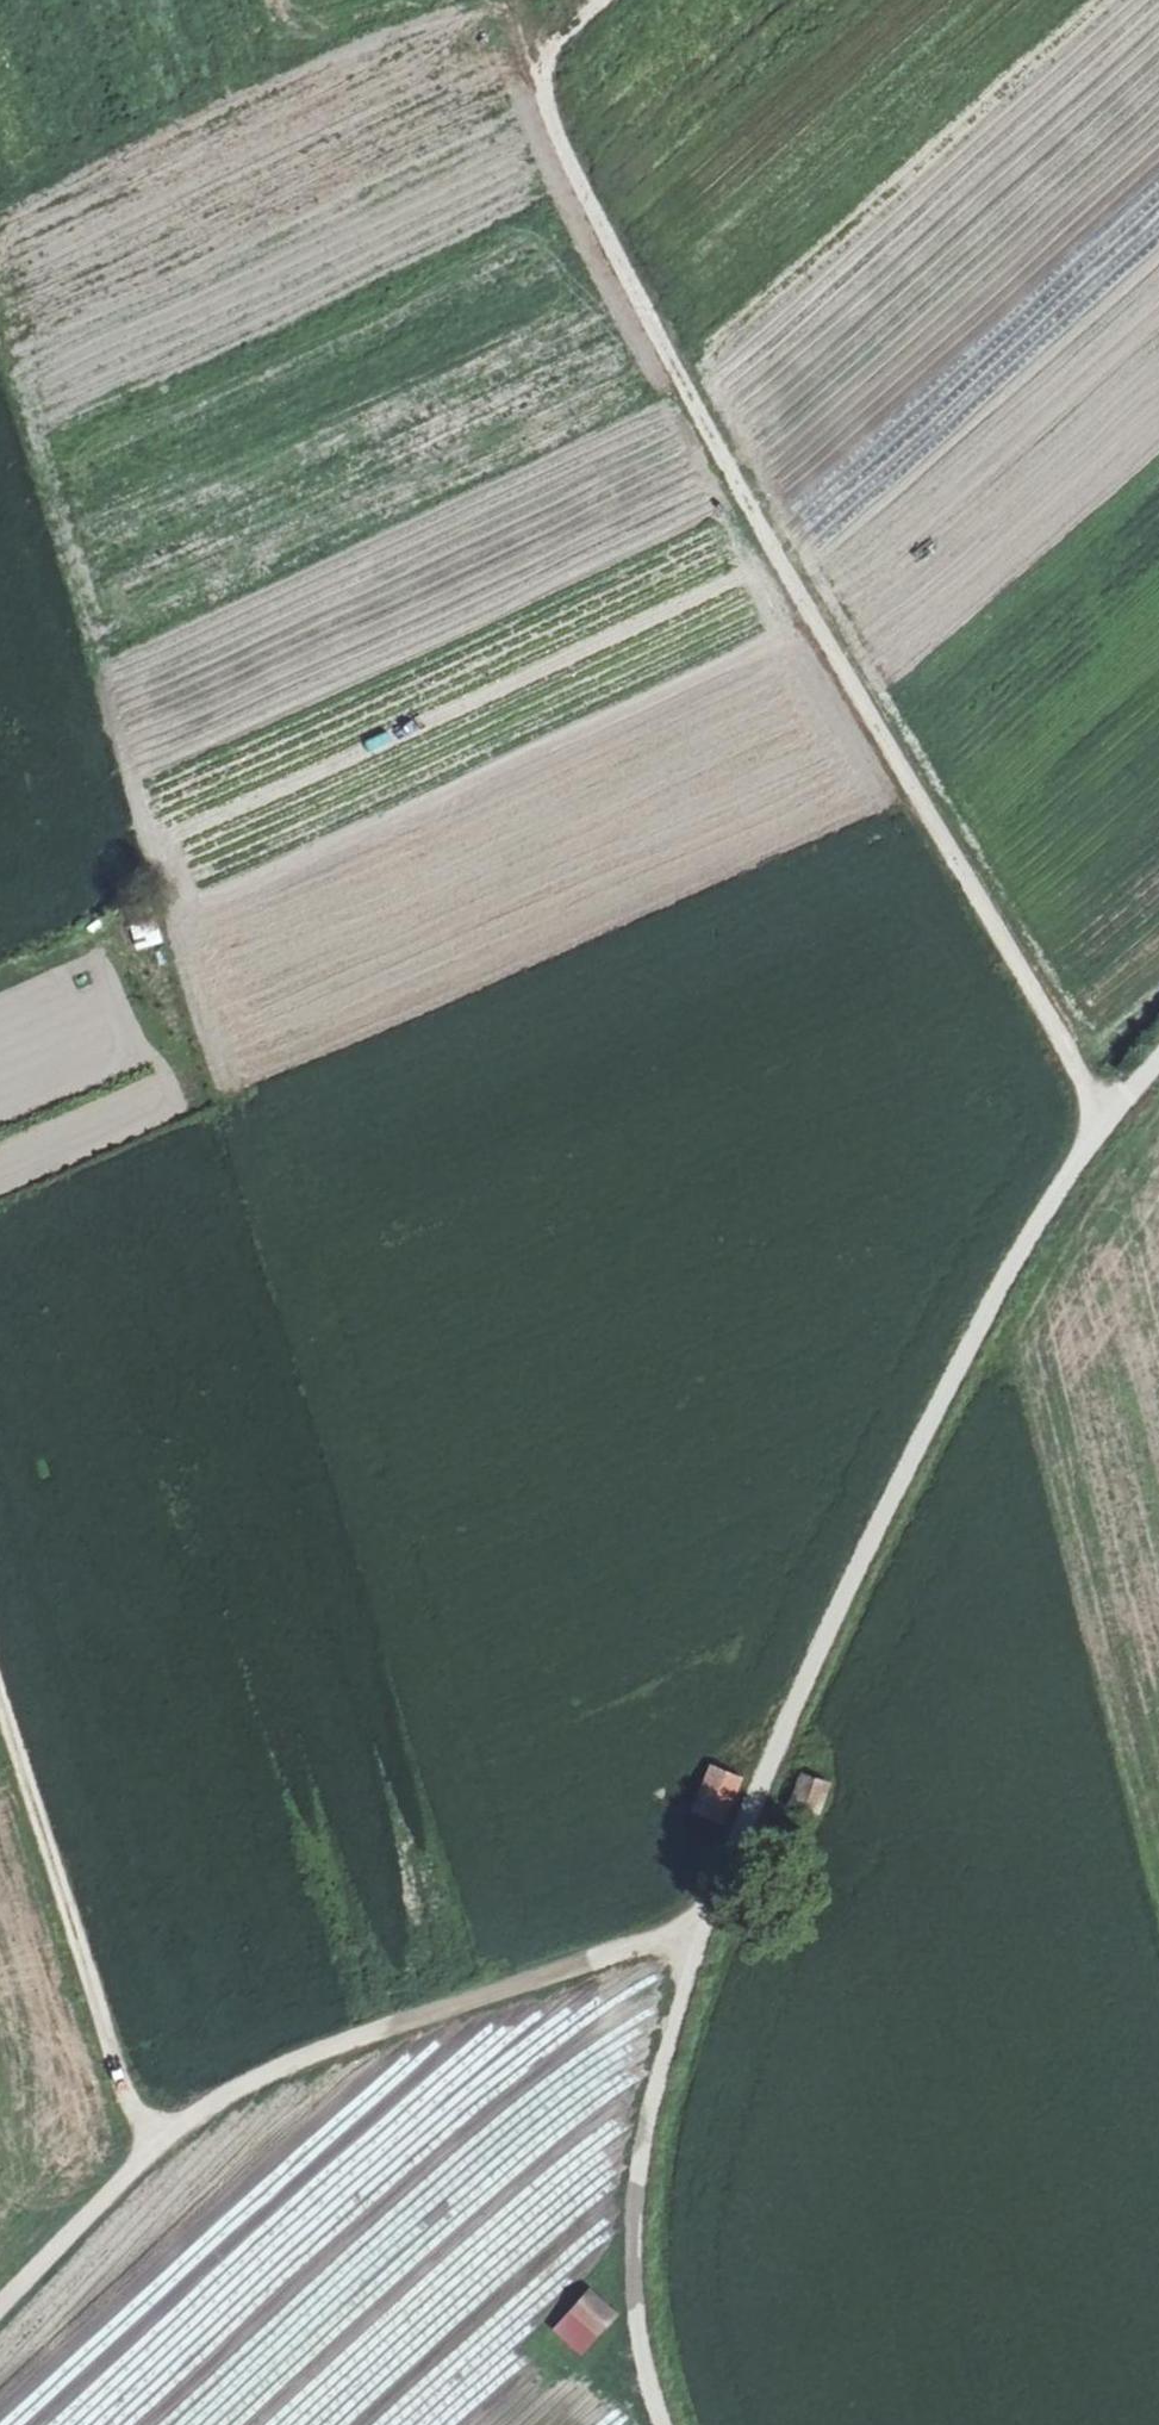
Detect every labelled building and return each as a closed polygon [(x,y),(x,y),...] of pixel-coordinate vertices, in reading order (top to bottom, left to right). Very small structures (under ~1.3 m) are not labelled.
[(155,909),(127,915),(134,949),(162,943),(155,909)] [(712,1771),(697,1811),(724,1821),(741,1782),(712,1771)] [(827,1786),(800,1775),(789,1806),(814,1817),(827,1786)] [(611,2314),(588,2295),(571,2313),(592,2333),(611,2314)]
